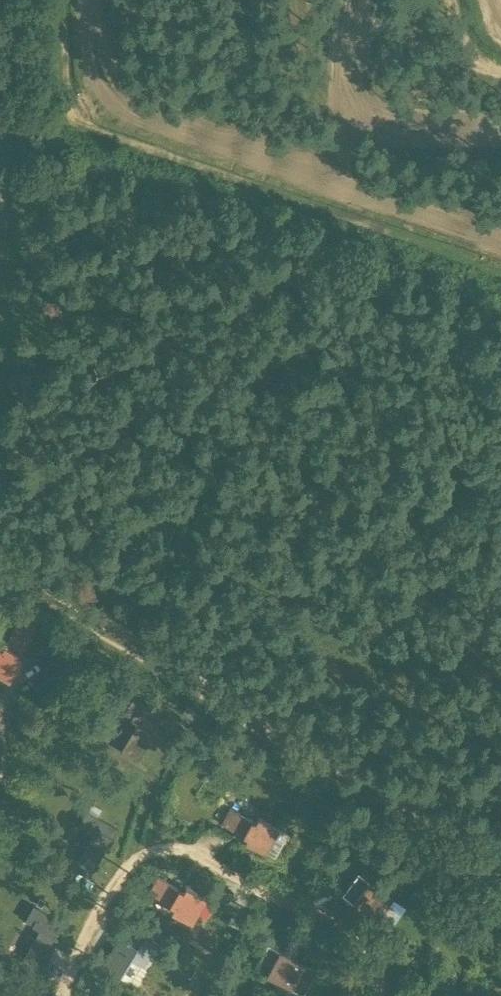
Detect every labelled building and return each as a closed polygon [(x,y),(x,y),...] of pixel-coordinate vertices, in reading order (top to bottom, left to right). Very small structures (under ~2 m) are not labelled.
[(20,653),(33,633),(17,623),(2,649),(0,648),(0,676),(11,683),(23,662),(22,661),(25,656),(20,653)] [(176,724),(150,708),(126,748),(151,764),(176,724)] [(255,818),(230,804),(221,820),(241,831),(239,836),(265,849),(278,824),(258,813),(255,818)] [(119,828),(93,813),(71,852),(96,867),(119,828)] [(377,917),(394,894),(359,869),(342,891),(377,917)] [(220,918),(183,893),(166,920),(202,944),(220,918)] [(54,933),(29,919),(6,959),(31,973),(54,933)] [(132,958),(144,966),(157,945),(125,925),(98,969),(117,981),(132,958)] [(293,985),(306,960),(268,940),(255,964),(293,985)]
